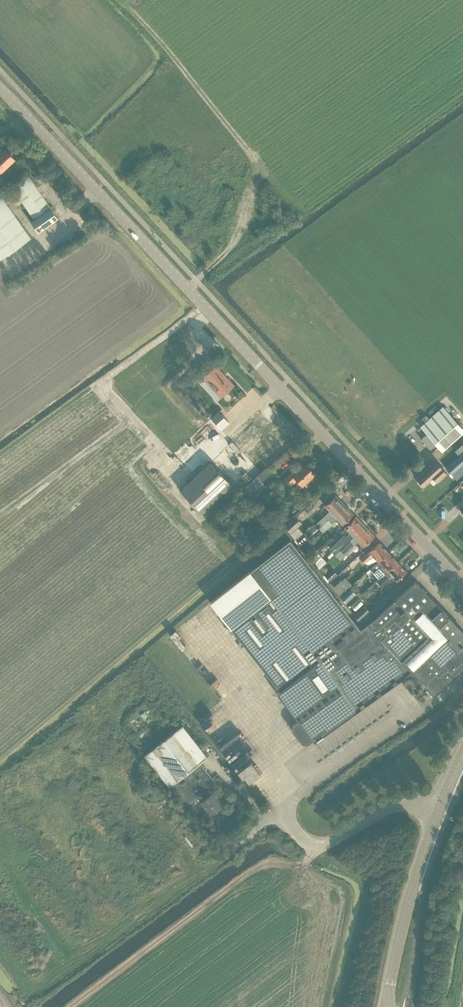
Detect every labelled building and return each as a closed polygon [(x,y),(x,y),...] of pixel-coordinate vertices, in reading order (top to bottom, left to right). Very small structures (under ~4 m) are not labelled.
[(5,148),(0,153),(0,171),(1,172),(15,159),(5,148)] [(31,221),(36,229),(38,232),(58,218),(29,175),(11,186),(34,219),(31,221)] [(31,237),(0,193),(0,259),(31,237)] [(261,219),(273,209),(268,204),(256,214),(261,219)] [(267,227),(280,218),(274,210),(261,220),(267,227)] [(216,366),(202,378),(220,397),(233,385),(216,366)] [(420,427),(442,451),(462,432),(462,428),(443,406),(420,427)] [(271,408),(265,411),(268,416),(274,413),(271,408)] [(219,410),(211,417),(222,429),(229,422),(219,410)] [(259,416),(246,428),(252,435),(247,439),(255,447),(260,443),(266,450),(267,449),(273,455),(283,445),(278,439),(279,438),(273,431),(274,430),(266,421),(265,423),(259,416)] [(436,461),(417,478),(424,486),(433,477),(437,482),(447,472),(454,481),(462,474),(462,444),(455,451),(459,456),(444,469),(436,461)] [(249,453),(233,472),(241,478),(257,459),(249,453)] [(195,476),(180,490),(202,513),(232,484),(211,461),(195,476)] [(302,486),(315,474),(306,464),(296,474),(292,470),(283,480),(290,487),(297,480),(302,486)] [(268,486),(257,475),(245,487),(250,493),(253,490),(259,494),(268,486)] [(330,511),(316,523),(320,527),(345,505),(336,495),(325,505),(330,511)] [(312,502),(305,509),(307,512),(314,505),(312,502)] [(320,527),(319,528),(323,532),(337,519),(342,525),(343,524),(354,514),(345,505),(320,527)] [(309,538),(307,537),(298,527),(302,523),(295,516),(284,526),(291,533),(302,545),(309,538)] [(365,526),(356,518),(346,527),(351,532),(346,537),(344,535),(330,549),(335,553),(349,540),(350,541),(365,526)] [(364,545),(374,536),(365,526),(350,541),(349,540),(335,553),(335,554),(341,560),(353,548),(352,547),(359,541),(364,545)] [(462,667),(462,631),(430,596),(429,596),(415,581),(373,621),(361,630),(305,559),(290,539),(277,550),(250,571),(250,572),(242,578),(210,602),(281,692),(278,694),(297,718),(295,720),(295,722),(296,724),(294,725),(293,731),(303,744),(308,745),(314,741),(356,709),(410,669),(434,695),(462,667)] [(378,560),(388,551),(379,542),(370,551),(361,559),(365,563),(374,555),(378,560)] [(376,581),(397,561),(388,551),(378,560),(370,568),(370,569),(367,572),(370,575),(376,581)] [(318,553),(311,560),(319,569),(327,561),(318,553)] [(397,561),(376,581),(381,586),(390,579),(389,578),(392,575),(397,580),(406,571),(397,561)] [(331,581),(338,575),(332,569),(325,575),(331,581)] [(336,587),(344,580),(343,580),(338,575),(331,581),(335,586),(336,587)] [(335,586),(333,588),(340,596),(352,585),(345,577),(343,580),(344,580),(336,587),(335,586)] [(352,587),(341,597),(346,602),(357,592),(352,587)] [(354,601),(359,606),(366,600),(361,594),(354,601)] [(191,642),(187,645),(204,666),(208,663),(191,642)] [(224,672),(246,685),(256,667),(234,654),(224,672)] [(224,716),(210,726),(227,748),(247,733),(233,716),(228,721),(224,716)] [(205,797),(201,801),(212,814),(223,805),(209,788),(216,782),(201,762),(208,756),(183,724),(145,755),(169,787),(170,786),(187,806),(202,793),(205,797)] [(240,763),(257,748),(253,743),(235,757),(240,763)] [(181,833),(187,843),(191,841),(185,831),(181,833)] [(202,848),(206,845),(199,837),(196,840),(202,848)]
